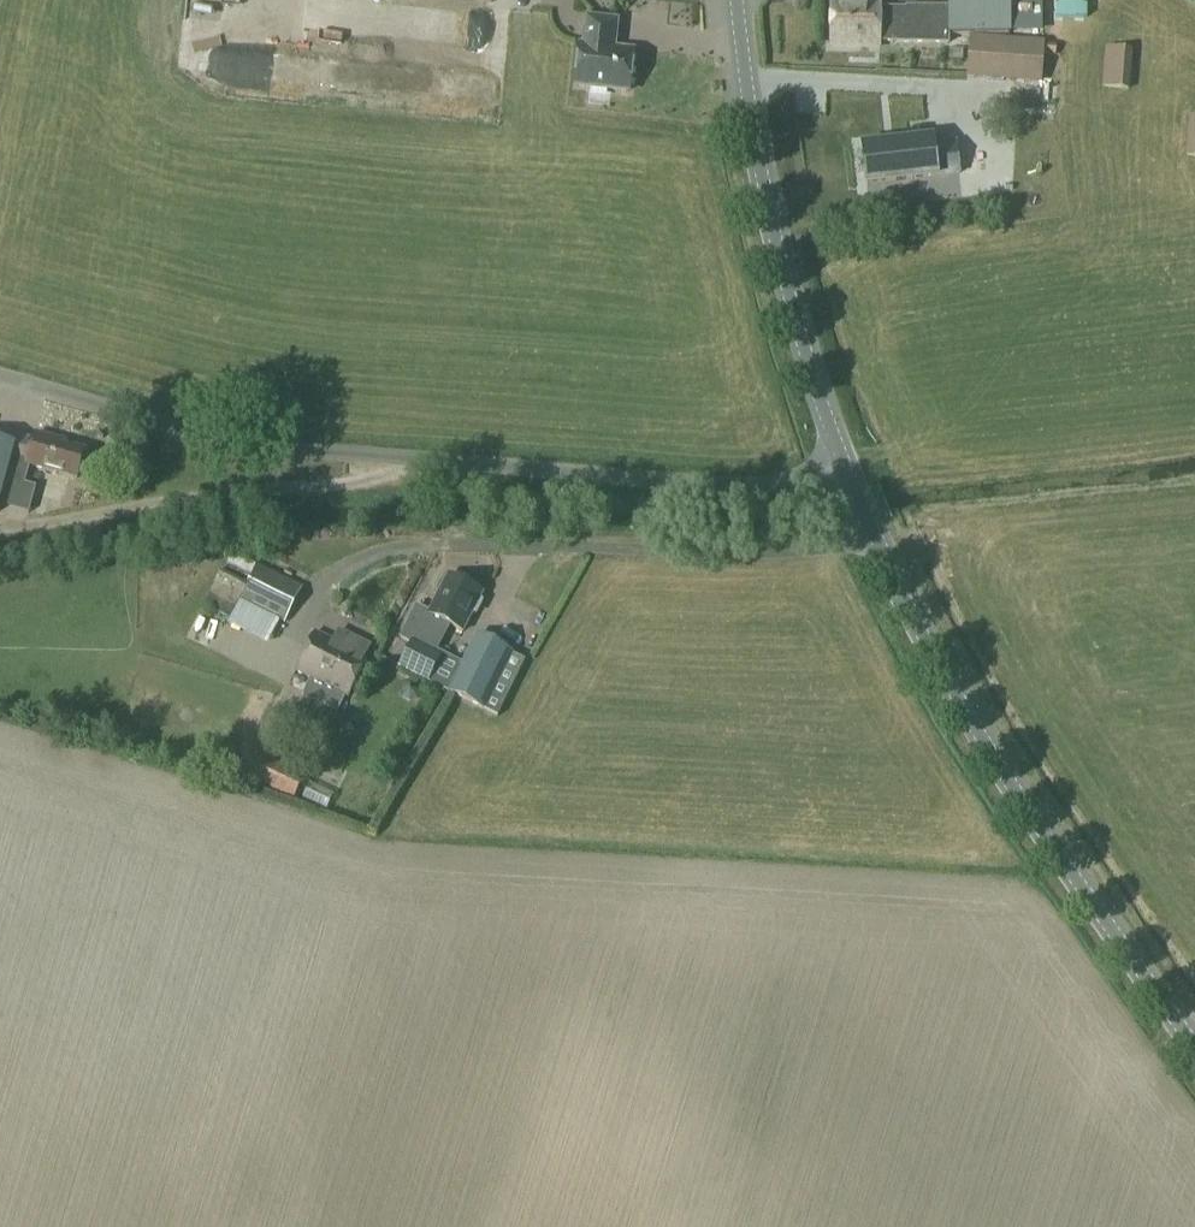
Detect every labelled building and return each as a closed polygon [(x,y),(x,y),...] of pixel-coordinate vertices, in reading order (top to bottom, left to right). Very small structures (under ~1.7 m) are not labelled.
[(1007,0),(946,0),(946,10),(907,10),(907,11),(878,11),(879,4),(830,4),(830,48),(879,49),(879,41),(946,42),(946,34),(1007,34),(1007,0)] [(579,47),(575,87),(627,93),(632,53),(613,51),(616,22),(586,19),(583,48),(579,47)] [(968,38),(965,75),(1038,83),(1042,45),(968,38)] [(1105,49),(1101,88),(1130,91),(1133,51),(1105,49)] [(1183,166),(1194,167),(1194,119),(1188,118),(1183,166)] [(929,138),(862,146),(866,185),(958,175),(955,144),(932,146),(929,138)] [(30,468),(76,480),(83,454),(53,446),(54,441),(34,436),(33,442),(18,438),(15,449),(0,445),(0,511),(28,519),(35,493),(25,490),(30,468)] [(215,586),(205,608),(230,620),(230,621),(267,639),(276,620),(286,625),(303,589),(259,567),(247,588),(218,576),(214,585),(215,586)] [(411,644),(399,668),(447,693),(447,694),(483,712),(484,711),(496,717),(525,660),(476,635),(459,669),(431,655),(447,625),(462,633),(482,594),(447,577),(428,614),(416,608),(400,639),(411,644)] [(347,696),(364,660),(362,659),(369,644),(338,629),(331,645),(312,636),(295,672),(311,679),(303,695),(336,711),(344,694),(347,696)] [(408,701),(416,698),(420,691),(417,683),(410,679),(402,682),(398,689),(401,697),(408,701)] [(247,750),(236,773),(293,801),(304,778),(247,750)]
